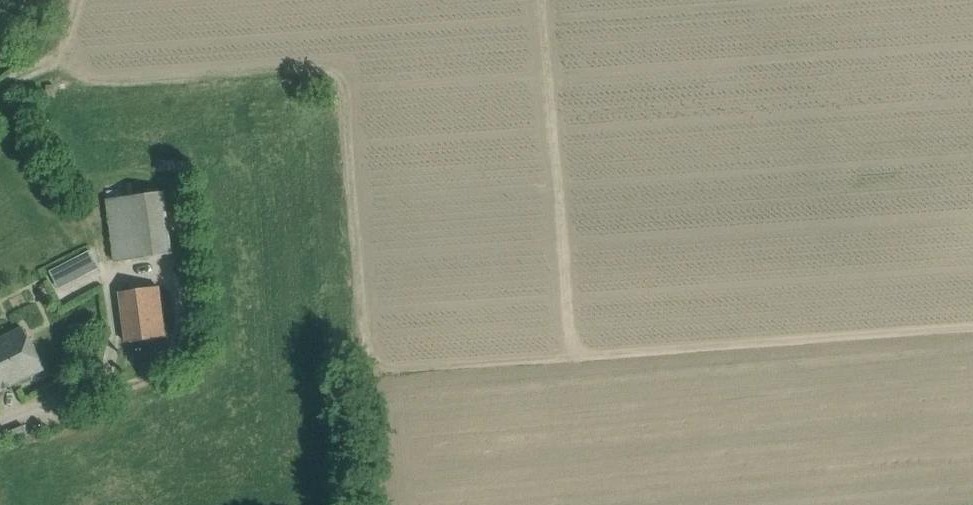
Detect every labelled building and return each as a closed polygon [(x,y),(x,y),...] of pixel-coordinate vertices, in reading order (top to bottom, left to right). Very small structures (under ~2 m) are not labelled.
[(163,193),(106,200),(114,261),(171,253),(163,193)] [(158,287),(119,292),(125,342),(164,337),(158,287)] [(0,339),(0,391),(43,369),(22,328),(0,339)] [(10,432),(14,441),(27,436),(24,426),(10,432)]
